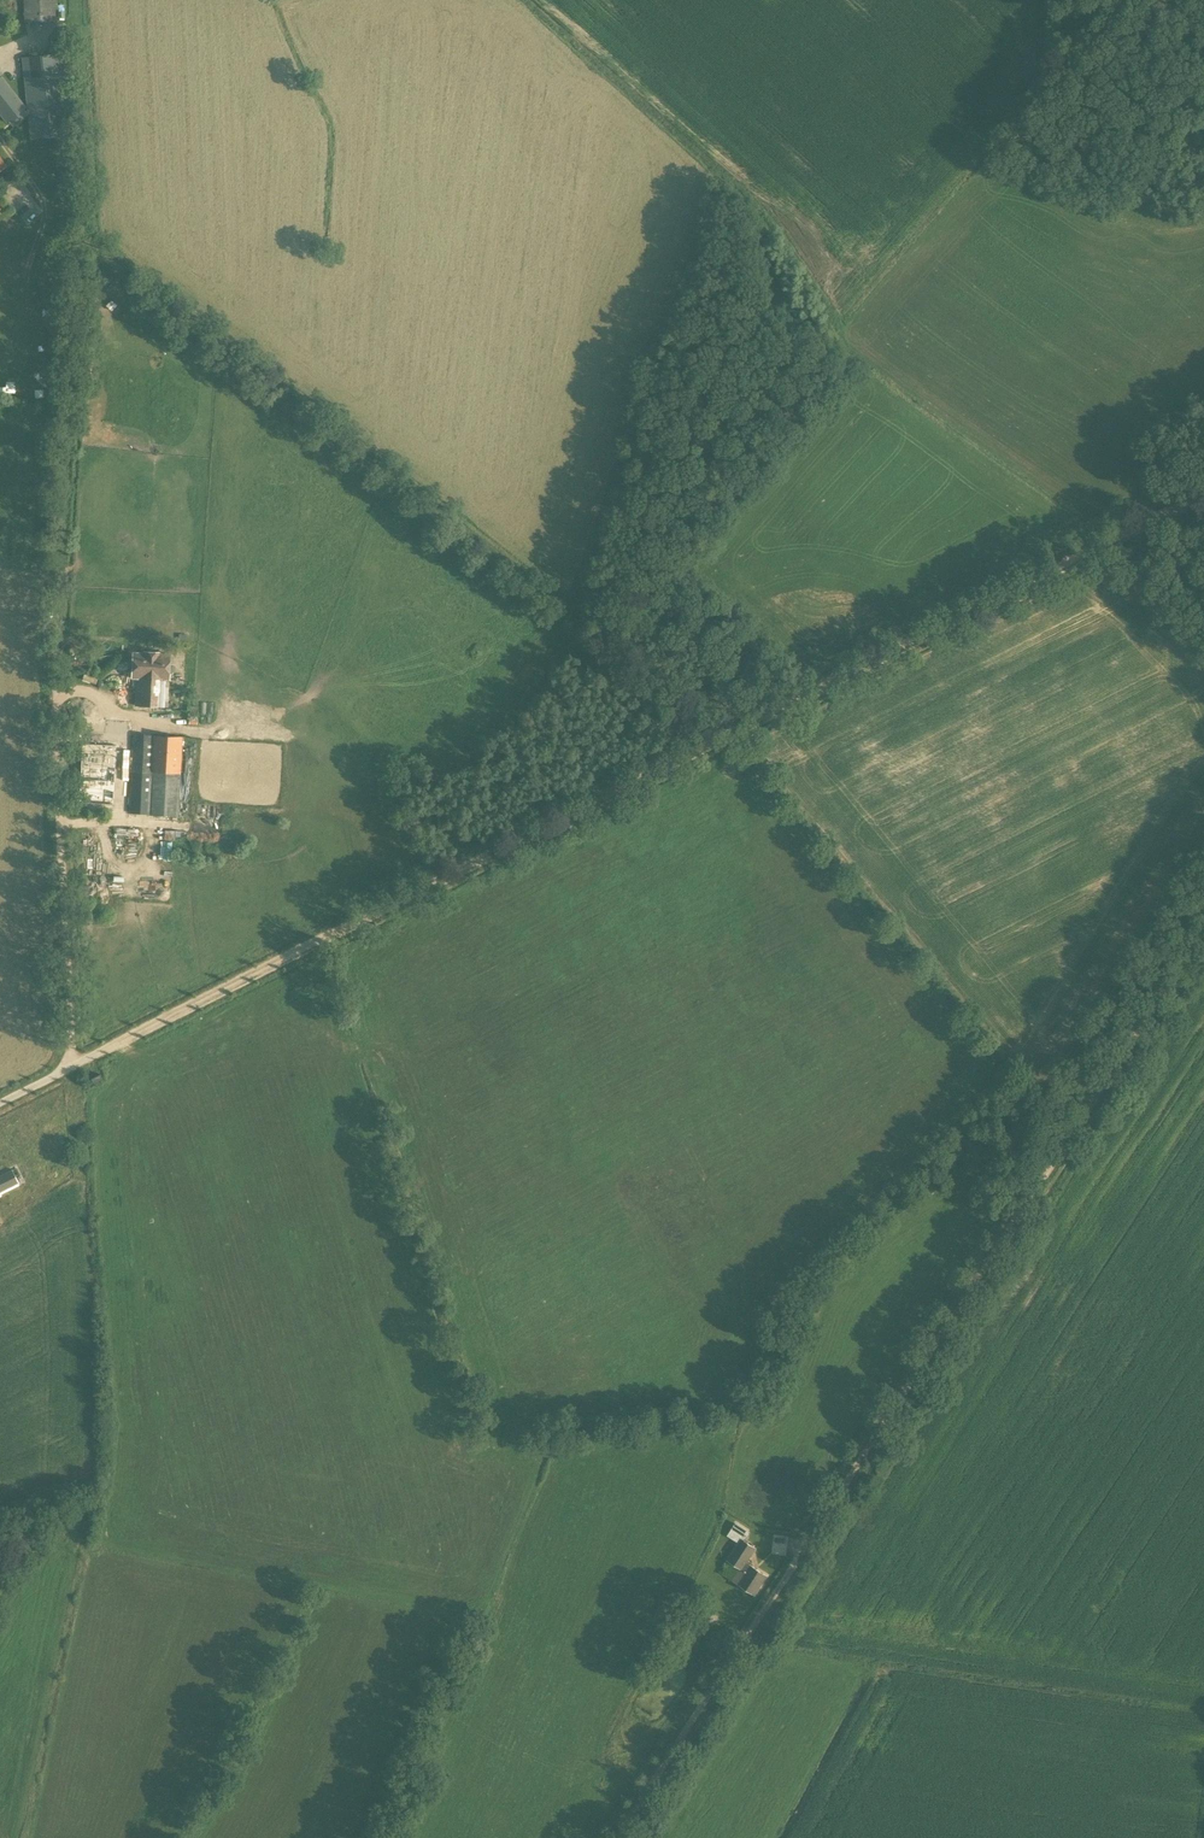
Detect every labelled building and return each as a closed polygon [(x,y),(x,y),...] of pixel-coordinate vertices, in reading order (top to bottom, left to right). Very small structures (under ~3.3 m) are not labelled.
[(24,24),(58,22),(57,0),(23,0),(24,24)] [(21,57),(26,108),(30,140),(71,136),(61,45),(48,47),(49,54),(21,57)] [(26,108),(2,76),(0,78),(0,115),(7,123),(26,108)] [(143,654),(133,653),(132,678),(142,679),(141,691),(136,690),(135,706),(164,708),(165,687),(162,687),(162,680),(168,681),(170,655),(159,655),(159,653),(143,652),(143,654)] [(130,813),(149,814),(149,816),(177,817),(182,738),(135,735),(130,813)] [(116,745),(82,743),(79,803),(113,805),(116,745)] [(91,1079),(93,1084),(103,1079),(100,1074),(91,1079)] [(0,1175),(0,1192),(18,1183),(12,1170),(0,1175)] [(739,1543),(729,1560),(741,1568),(734,1580),(754,1593),(765,1575),(745,1562),(754,1548),(744,1542),(751,1531),(736,1522),(728,1535),(739,1543)]
